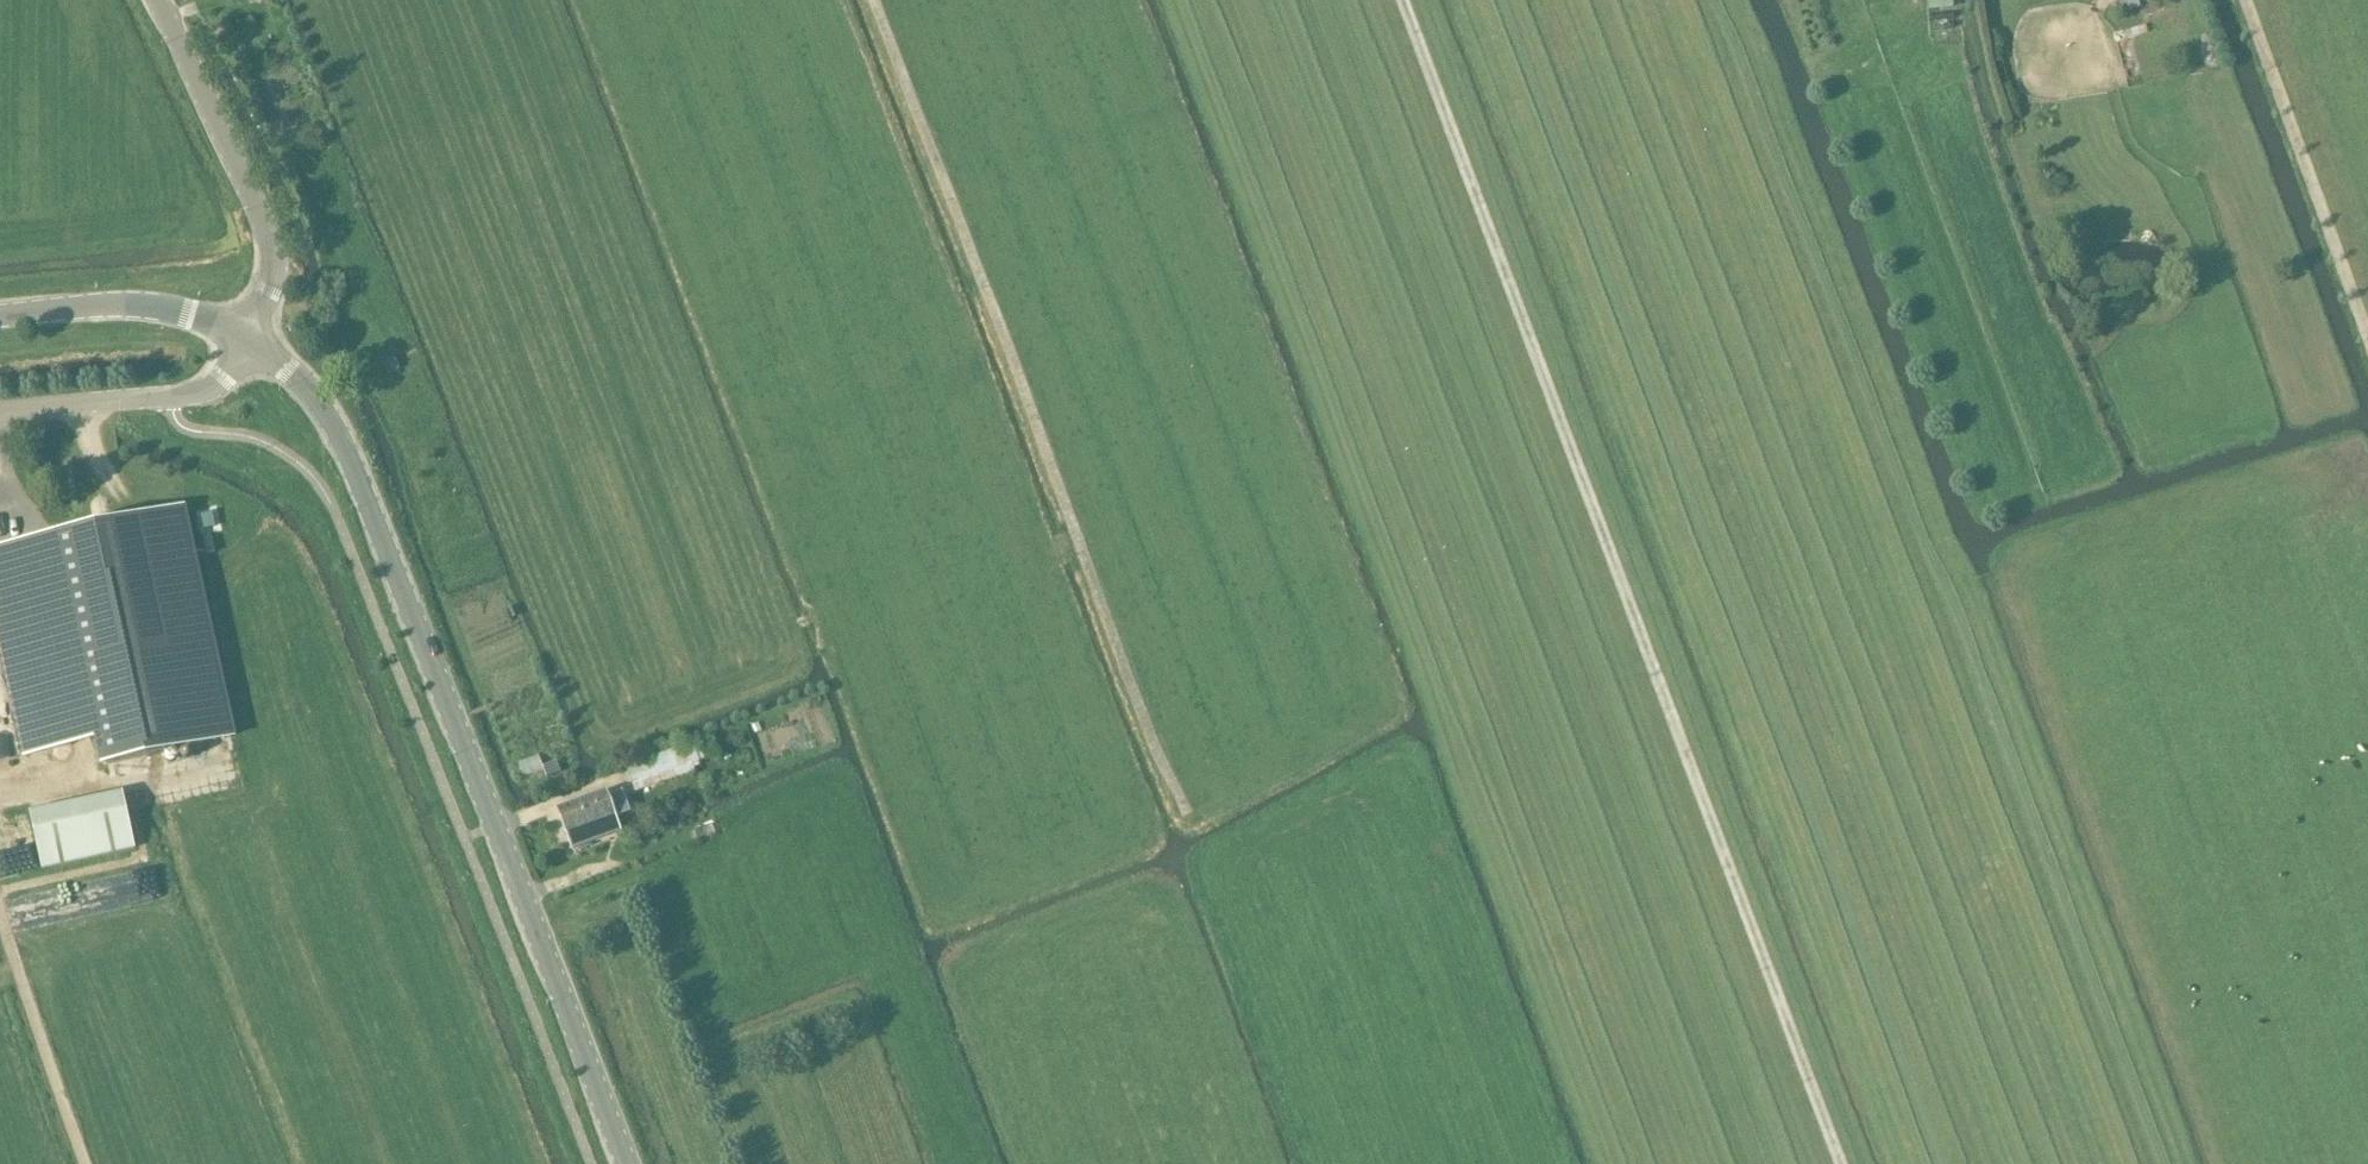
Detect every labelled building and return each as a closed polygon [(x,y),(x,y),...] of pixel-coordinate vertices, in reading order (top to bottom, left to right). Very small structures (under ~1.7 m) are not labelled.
[(394,355),(383,360),(389,374),(400,369),(394,355)] [(0,547),(0,651),(23,756),(101,739),(107,765),(232,738),(181,508),(0,547)] [(556,761),(543,765),(547,778),(561,773),(556,761)] [(606,791),(558,809),(572,846),(620,828),(615,814),(628,809),(621,791),(608,797),(606,791)] [(41,869),(135,850),(123,793),(29,813),(41,869)] [(693,829),(696,839),(715,832),(712,822),(693,829)]
